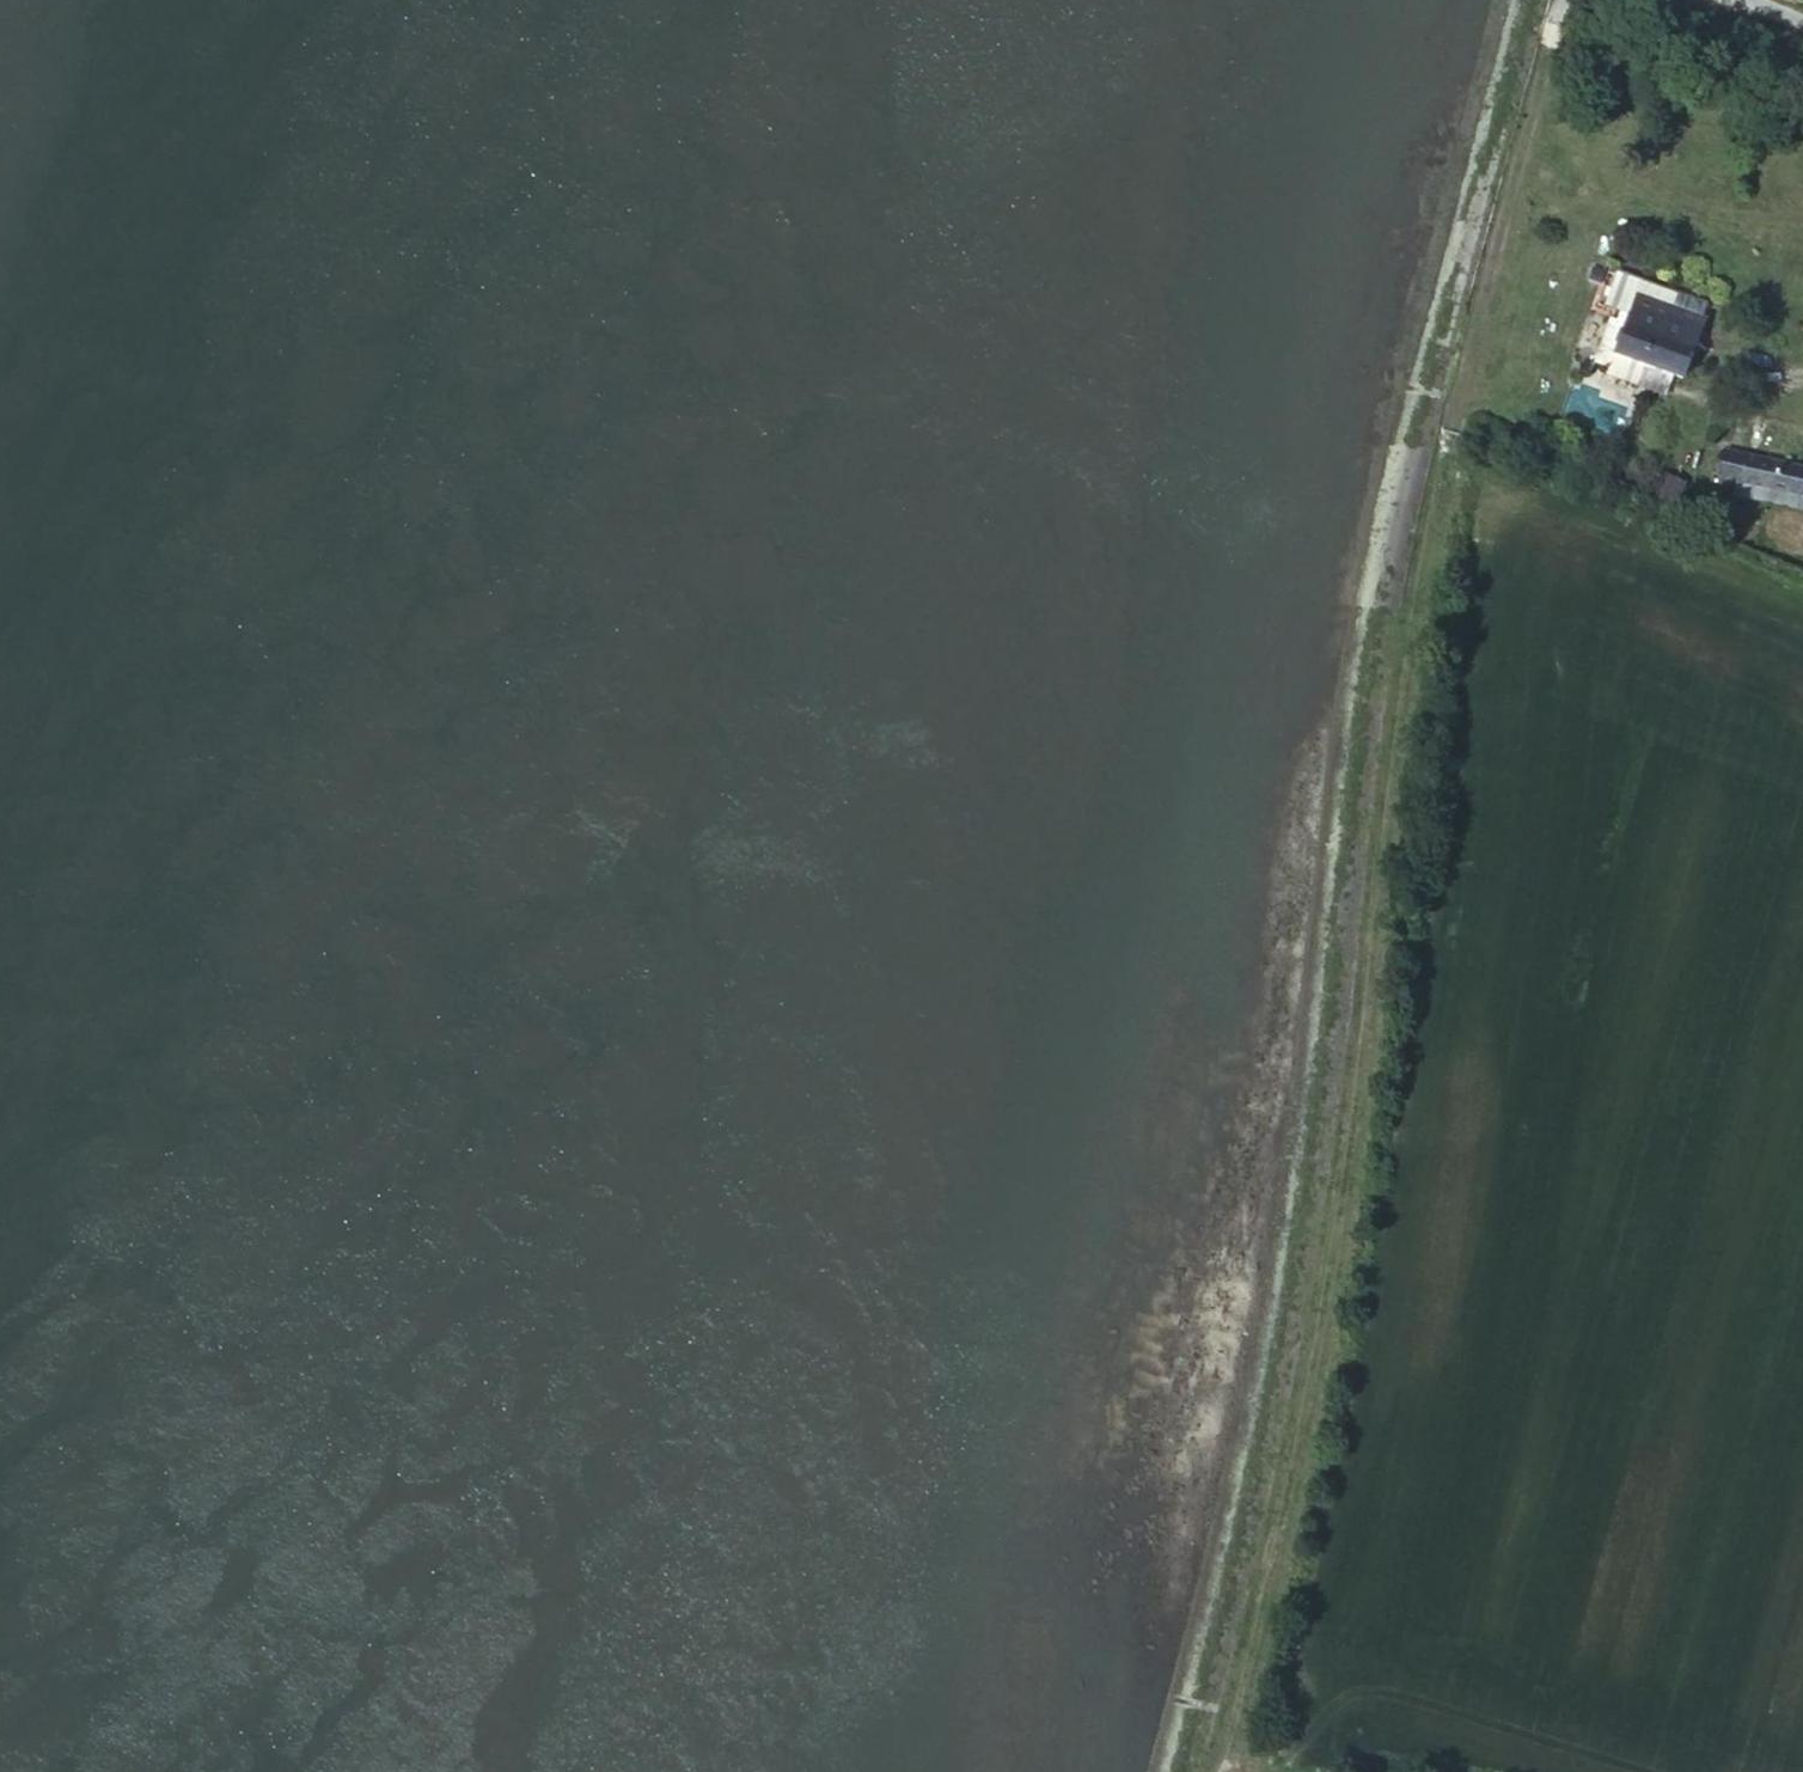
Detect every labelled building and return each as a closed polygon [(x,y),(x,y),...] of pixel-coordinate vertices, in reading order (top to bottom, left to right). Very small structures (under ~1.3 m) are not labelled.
[(1603,332),(1640,343),(1645,326),(1683,338),(1687,323),(1654,312),(1658,301),(1593,281),(1584,311),(1598,315),(1596,327),(1588,327),(1574,372),(1592,377),(1590,385),(1622,394),(1627,378),(1592,367),(1603,332)] [(1654,312),(1687,323),(1691,311),(1658,301),(1654,312)] [(1645,326),(1640,343),(1678,353),(1683,338),(1645,326)] [(1678,353),(1640,343),(1603,332),(1592,367),(1627,378),(1656,386),(1666,389),(1678,353)] [(1656,386),(1627,378),(1622,394),(1652,403),(1656,386)] [(1735,500),(1739,501),(1745,472),(1722,464),(1715,490),(1735,500)] [(1739,501),(1761,504),(1765,477),(1745,472),(1739,501)] [(1682,513),(1693,487),(1664,475),(1653,501),(1682,513)] [(1765,477),(1761,504),(1765,505),(1789,509),(1797,510),(1799,495),(1800,485),(1765,477)] [(1789,509),(1786,523),(1802,527),(1802,496),(1799,495),(1797,510),(1789,509)] [(1761,504),(1739,501),(1735,500),(1733,511),(1763,517),(1765,505),(1761,504)] [(1786,523),(1789,509),(1765,505),(1763,517),(1786,523)]
